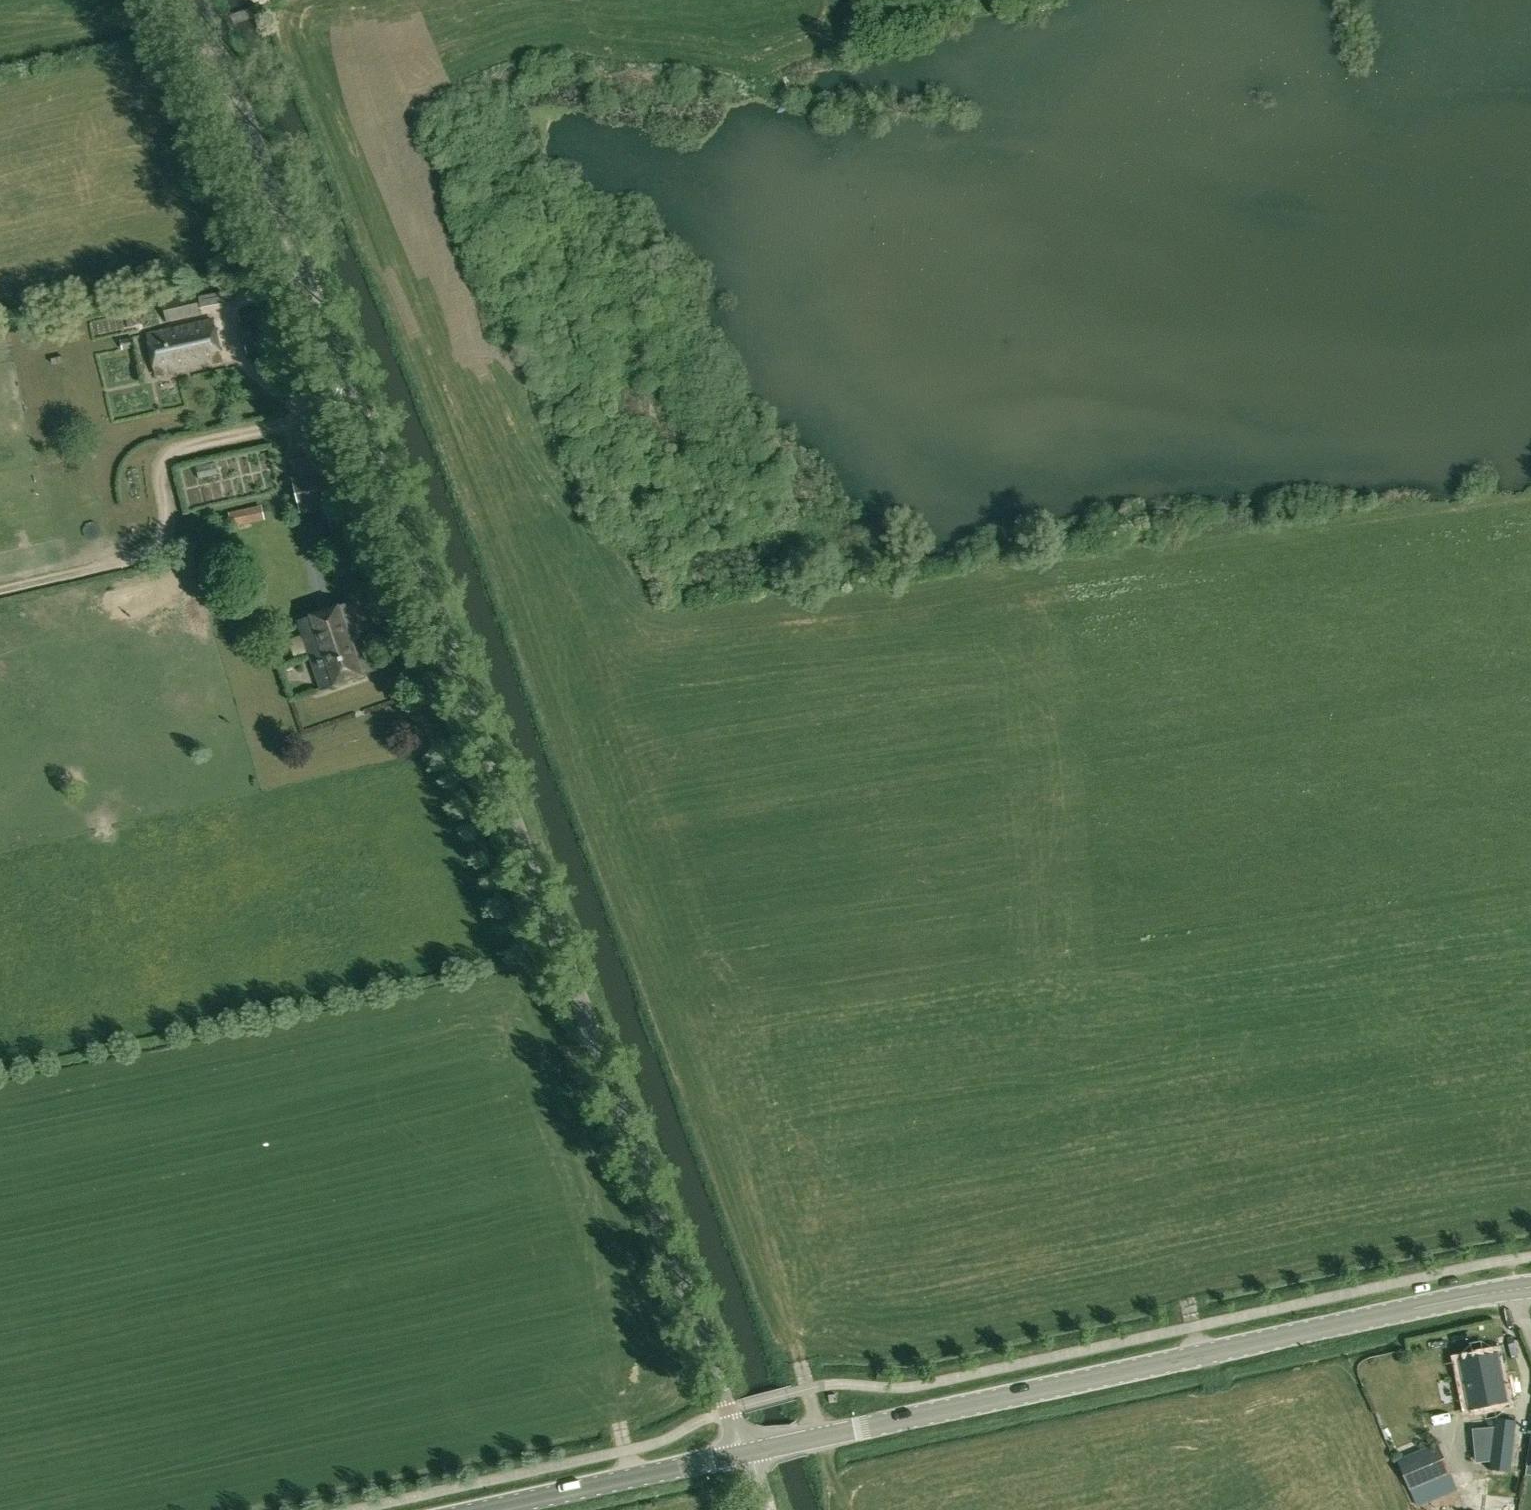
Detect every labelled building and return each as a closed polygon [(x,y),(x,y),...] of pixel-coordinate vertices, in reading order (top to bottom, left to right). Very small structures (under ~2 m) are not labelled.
[(167,324),(200,317),(196,296),(162,303),(167,324)] [(266,310),(239,316),(247,353),(274,347),(266,310)] [(150,336),(158,373),(222,359),(214,322),(150,336)] [(122,350),(134,348),(132,339),(120,342),(122,350)] [(63,416),(50,422),(57,435),(70,429),(63,416)] [(290,474),(319,468),(315,450),(287,456),(290,474)] [(301,511),(343,502),(334,468),(293,479),(301,511)] [(229,513),(232,527),(264,520),(261,506),(229,513)] [(353,603),(299,622),(322,689),(376,671),(353,603)] [(1470,1408),(1508,1400),(1498,1353),(1461,1361),(1470,1408)] [(1464,1415),(1463,1431),(1488,1432),(1489,1416),(1464,1415)] [(1495,1419),(1491,1453),(1490,1469),(1511,1472),(1518,1420),(1495,1419)] [(1439,1443),(1434,1445),(1398,1460),(1410,1489),(1451,1472),(1439,1443)]
